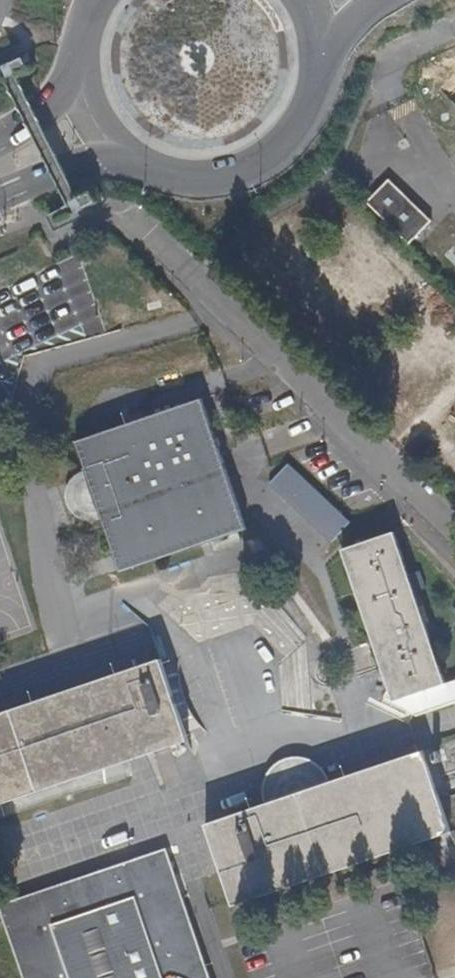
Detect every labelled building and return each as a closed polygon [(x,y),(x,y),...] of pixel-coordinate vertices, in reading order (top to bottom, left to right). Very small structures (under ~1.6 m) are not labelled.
[(430,219),(387,177),(364,200),(407,242),(430,219)] [(241,533),(196,400),(61,446),(70,474),(75,488),(83,510),(88,524),(106,579),(241,533)] [(329,544),(350,522),(287,462),(266,484),(329,544)] [(25,549),(23,531),(21,509),(75,488),(70,474),(3,501),(20,614),(34,610),(25,549)] [(440,688),(388,535),(338,552),(389,705),(403,700),(411,703),(414,697),(440,688)] [(61,693),(34,610),(20,614),(46,698),(61,693)] [(147,665),(61,693),(46,698),(0,713),(0,805),(139,758),(147,755),(174,747),(147,665)] [(183,867),(147,755),(139,758),(175,870),(183,867)] [(208,916),(442,839),(414,755),(180,832),(191,864),(197,882),(208,916)] [(152,855),(0,905),(0,966),(4,977),(193,977),(152,855)] [(197,882),(191,864),(183,867),(175,870),(181,887),(197,882)]
